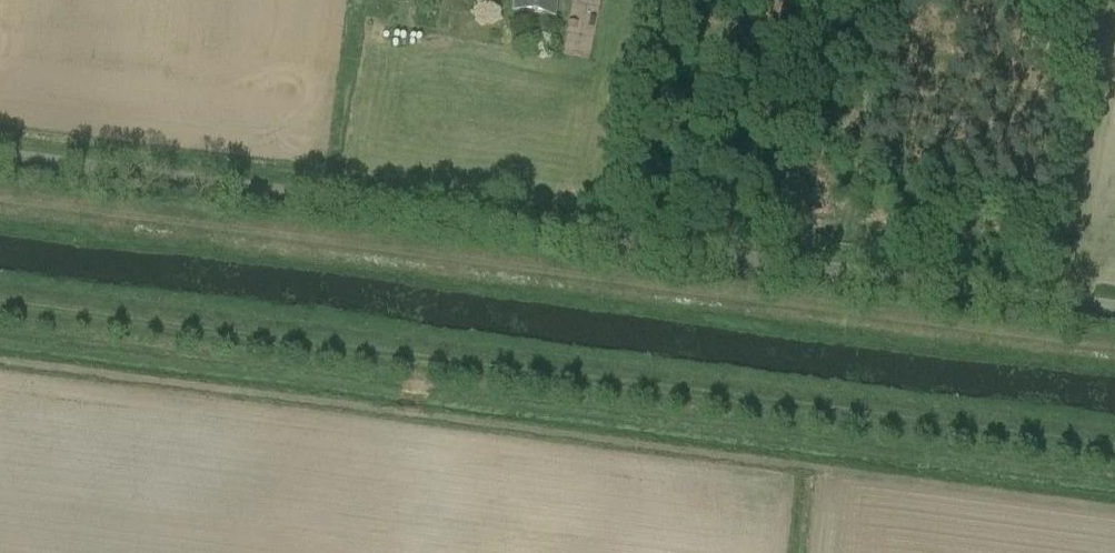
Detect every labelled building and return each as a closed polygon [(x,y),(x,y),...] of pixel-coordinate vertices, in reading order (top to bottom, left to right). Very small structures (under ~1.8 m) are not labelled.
[(513,11),(555,17),(558,0),(515,0),(513,11)] [(596,0),(572,0),(569,54),(592,55),(596,0)]
